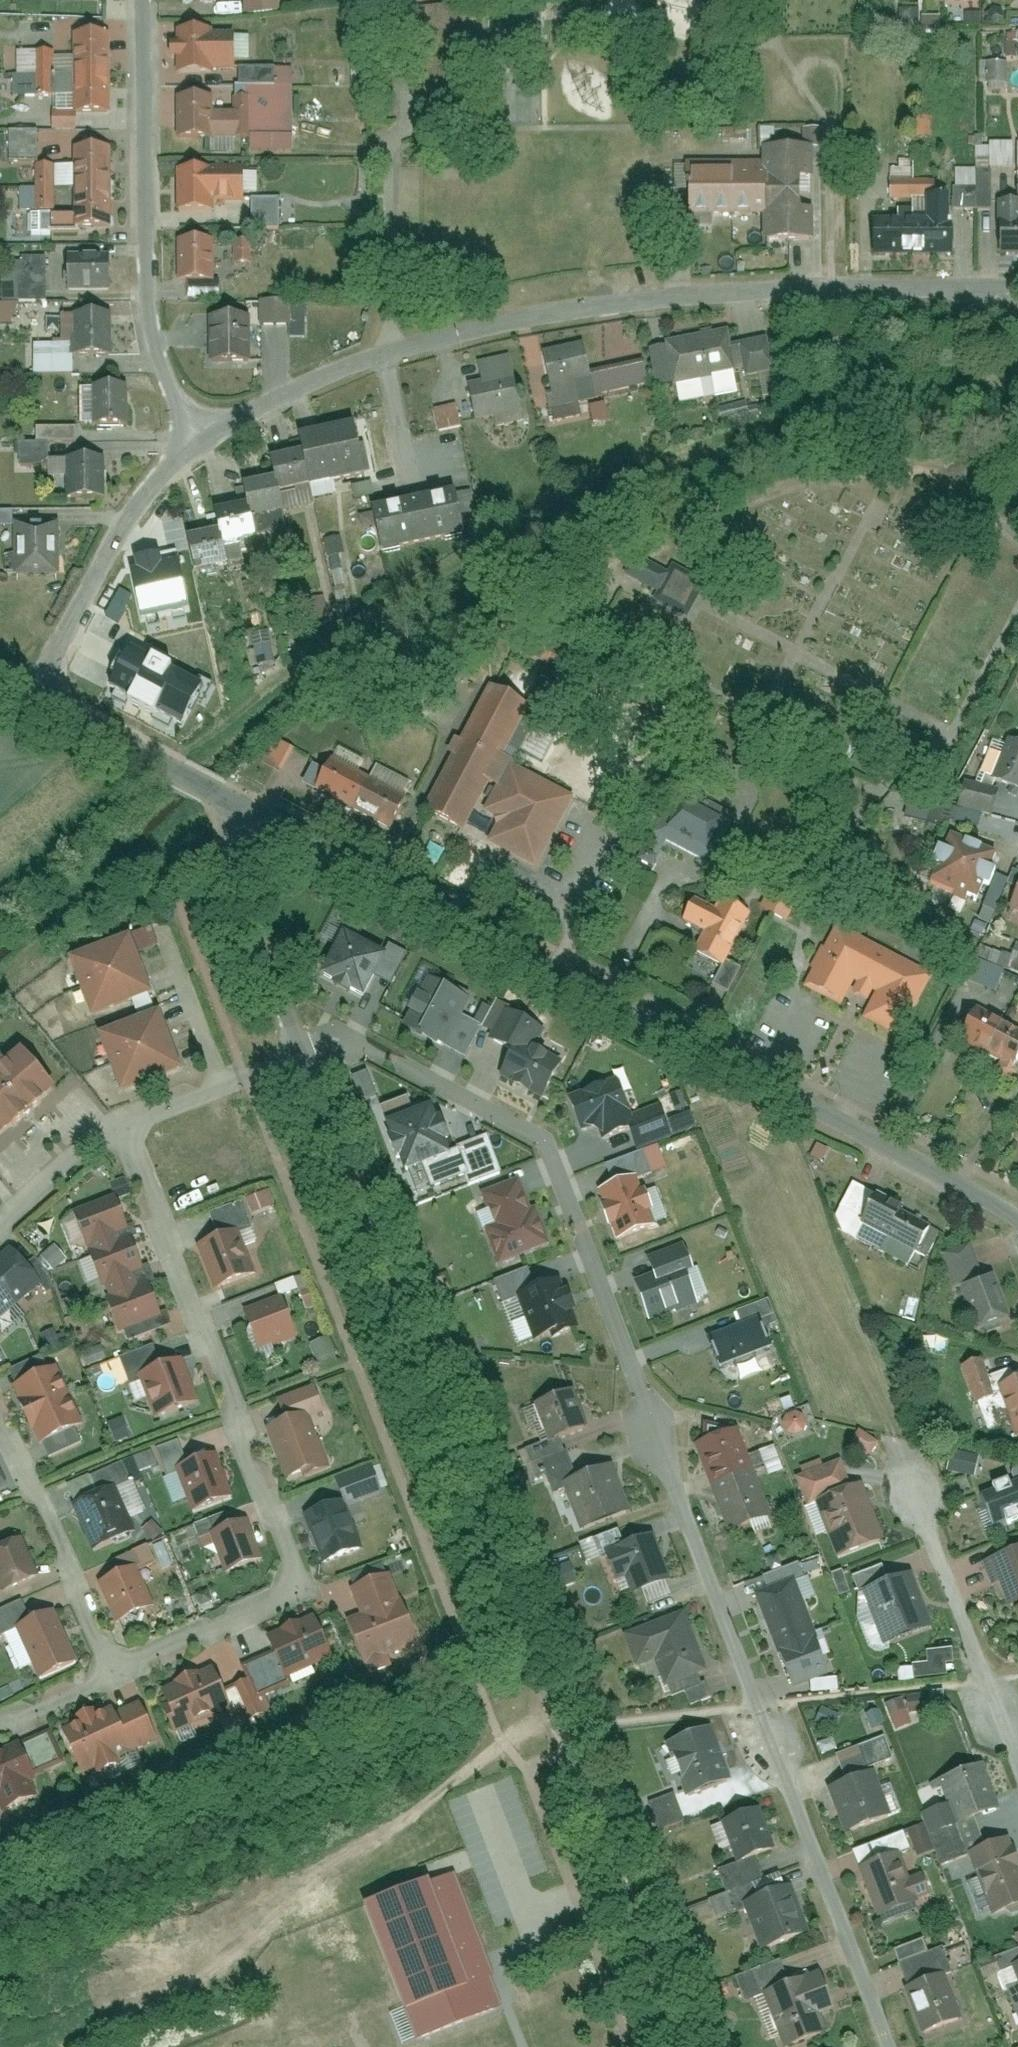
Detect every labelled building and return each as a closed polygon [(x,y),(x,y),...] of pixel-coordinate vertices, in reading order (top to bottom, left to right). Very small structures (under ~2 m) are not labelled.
[(279,0),(241,0),(241,12),(279,12),(279,0)] [(917,32),(917,9),(898,9),(898,32),(917,32)] [(920,19),(921,31),(937,30),(937,18),(920,19)] [(160,31),(162,73),(227,70),(225,28),(160,31)] [(61,114),(102,114),(101,33),(59,33),(59,69),(45,69),(45,51),(2,52),(2,90),(24,90),(24,97),(61,97),(61,114)] [(1016,43),(1006,43),(1007,58),(1017,57),(1017,33),(1015,33),(1016,43)] [(978,84),(1007,83),(1005,62),(977,63),(978,84)] [(235,134),(282,133),(280,68),(263,68),(263,84),(223,85),(224,95),(234,95),(235,134)] [(163,97),(164,140),(235,139),(235,134),(234,95),(224,95),(163,97)] [(208,140),(207,152),(231,152),(231,140),(208,140)] [(1011,143),(974,143),(974,169),(1012,169),(1011,143)] [(753,237),(803,236),(802,145),(741,146),(741,160),(674,161),(675,215),(752,214),(753,237)] [(104,228),(103,147),(61,148),(62,210),(48,210),(48,181),(23,181),(23,213),(15,213),(15,229),(104,228)] [(162,163),(161,211),(198,211),(198,202),(233,203),(233,164),(162,163)] [(986,255),(1017,255),(1017,218),(1016,218),(1016,199),(1017,199),(1017,180),(1002,180),(1002,200),(985,201),(986,255)] [(249,229),(279,229),(279,198),(249,199),(249,229)] [(859,252),(945,253),(945,200),(915,200),(915,218),(859,217),(859,252)] [(163,239),(164,282),(208,281),(207,238),(163,239)] [(250,264),(250,243),(237,243),(237,264),(250,264)] [(50,288),(94,289),(95,253),(51,252),(50,288)] [(34,301),(33,255),(0,256),(0,302),(34,301)] [(290,302),(290,329),(292,344),(310,344),(309,301),(290,302)] [(290,302),(258,302),(259,329),(290,329),(290,302)] [(16,375),(62,375),(62,358),(95,357),(95,312),(48,312),(48,342),(15,342),(16,375)] [(209,316),(210,366),(253,364),(252,316),(209,316)] [(641,352),(648,388),(730,371),(732,378),(765,371),(757,334),(721,342),(718,325),(651,339),(653,349),(641,352)] [(527,354),(538,405),(584,396),(574,344),(527,354)] [(468,427),(512,415),(495,355),(465,363),(469,379),(456,383),(468,427)] [(112,422),(111,385),(65,386),(66,423),(112,422)] [(591,422),(606,419),(603,403),(588,406),(591,422)] [(457,405),(434,408),(437,430),(460,427),(457,405)] [(359,475),(347,426),(292,440),(295,452),(304,488),(359,475)] [(33,429),(33,443),(74,441),(74,427),(33,429)] [(308,504),(304,488),(295,452),(265,459),(269,479),(277,512),(308,504)] [(47,497),(84,498),(85,459),(49,457),(47,497)] [(246,519),(277,512),(269,479),(238,487),(242,505),(246,519)] [(363,507),(371,552),(459,537),(451,492),(363,507)] [(246,519),(242,505),(211,512),(215,531),(219,548),(251,540),(246,519)] [(6,521),(4,574),(54,575),(55,522),(6,521)] [(219,548),(215,531),(183,539),(188,558),(193,577),(225,569),(219,548)] [(142,623),(189,613),(176,553),(136,562),(138,572),(131,574),(142,623)] [(704,582),(671,566),(667,573),(633,557),(622,578),(658,596),(654,604),(685,620),(704,582)] [(486,688),(422,814),(461,834),(487,786),(494,790),(481,816),(491,820),(494,830),(485,846),(538,874),(571,800),(512,769),(538,716),(549,722),(573,676),(562,669),(573,650),(507,617),(494,642),(543,667),(524,706),(486,688)] [(269,631),(245,635),(252,671),(276,666),(269,631)] [(184,729),(205,687),(131,650),(125,662),(120,660),(112,676),(116,678),(110,690),(130,700),(128,706),(154,719),(156,715),(184,729)] [(1011,781),(1017,764),(1017,735),(996,726),(992,735),(977,729),(967,753),(983,759),(979,768),(1011,781)] [(282,773),(292,749),(271,739),(261,764),(282,773)] [(298,790),(390,835),(407,801),(329,763),(324,773),(310,766),(298,790)] [(977,824),(977,815),(991,816),(992,785),(956,784),(955,812),(963,812),(963,824),(977,824)] [(652,838),(710,868),(735,820),(677,790),(652,838)] [(917,861),(911,876),(977,906),(992,873),(972,864),(979,848),(937,829),(930,844),(919,839),(910,858),(917,861)] [(993,900),(989,909),(1017,922),(1017,859),(1012,857),(993,900)] [(807,893),(773,875),(767,887),(771,889),(759,912),(786,927),(798,904),(800,905),(807,893)] [(707,989),(728,999),(743,970),(726,962),(756,903),(732,891),(721,913),(689,896),(676,923),(698,934),(681,967),(710,982),(707,989)] [(834,927),(801,992),(839,1011),(848,994),(869,1005),(860,1023),(900,1043),(933,977),(834,927)] [(137,951),(156,946),(151,928),(132,933),(137,951)] [(61,959),(84,1020),(147,995),(124,935),(61,959)] [(389,954),(342,935),(324,978),(371,997),(389,954)] [(1014,949),(1012,956),(978,947),(974,961),(1017,973),(1017,950),(1014,949)] [(962,980),(995,993),(1004,971),(971,958),(962,980)] [(432,976),(405,1027),(446,1048),(472,997),(432,976)] [(950,1045),(981,1061),(1001,1020),(971,1005),(950,1045)] [(112,1095),(179,1068),(154,1008),(88,1036),(112,1095)] [(1011,1076),(1017,1063),(1017,1028),(1001,1020),(981,1061),(1011,1076)] [(519,1042),(500,1081),(541,1102),(560,1063),(519,1042)] [(45,1090),(11,1051),(0,1060),(0,1130),(45,1090)] [(625,1070),(567,1094),(583,1132),(641,1108),(625,1070)] [(360,1104),(375,1098),(364,1071),(348,1078),(360,1104)] [(385,1126),(405,1173),(455,1152),(435,1105),(385,1126)] [(641,1119),(644,1127),(629,1132),(634,1147),(664,1138),(656,1114),(641,1119)] [(603,1188),(618,1235),(660,1221),(644,1175),(603,1188)] [(114,1183),(119,1197),(129,1193),(124,1179),(114,1183)] [(490,1193),(501,1220),(535,1206),(524,1179),(490,1193)] [(849,1227),(911,1258),(930,1221),(867,1191),(849,1227)] [(63,1214),(78,1255),(124,1238),(108,1197),(63,1214)] [(488,1225),(504,1263),(550,1243),(535,1206),(501,1220),(488,1225)] [(187,1245),(204,1292),(244,1278),(227,1230),(187,1245)] [(78,1255),(94,1297),(139,1280),(124,1238),(78,1255)] [(38,1281),(3,1242),(0,1244),(0,1296),(9,1306),(38,1281)] [(943,1257),(969,1335),(1006,1322),(988,1268),(978,1271),(970,1247),(943,1257)] [(639,1281),(654,1319),(699,1301),(684,1263),(639,1281)] [(501,1282),(523,1342),(557,1330),(535,1270),(501,1282)] [(94,1297),(109,1338),(155,1321),(139,1280),(94,1297)] [(33,1309),(46,1294),(35,1285),(22,1300),(33,1309)] [(232,1312),(248,1353),(292,1336),(276,1295),(232,1312)] [(9,1306),(0,1296),(0,1314),(9,1306)] [(768,1320),(713,1338),(728,1384),(783,1366),(768,1320)] [(317,1367),(335,1362),(330,1338),(312,1342),(317,1367)] [(135,1399),(145,1422),(190,1403),(172,1360),(153,1368),(142,1343),(104,1359),(123,1405),(135,1399)] [(1017,1435),(1017,1373),(991,1382),(981,1354),(953,1363),(976,1433),(999,1425),(1004,1440),(1017,1435)] [(50,1364),(1,1387),(15,1418),(64,1395),(50,1364)] [(253,1427),(274,1482),(320,1464),(300,1416),(314,1411),(303,1384),(262,1401),(270,1421),(253,1427)] [(574,1436),(558,1390),(512,1406),(529,1452),(574,1436)] [(64,1395),(15,1418),(29,1448),(78,1426),(64,1395)] [(778,1420),(789,1437),(807,1426),(796,1409),(778,1420)] [(686,1444),(702,1490),(751,1473),(735,1427),(686,1444)] [(857,1429),(848,1444),(868,1457),(877,1442),(857,1429)] [(164,1469),(182,1514),(221,1499),(203,1454),(164,1469)] [(812,1505),(829,1558),(880,1542),(860,1481),(843,1487),(835,1463),(787,1479),(797,1510),(812,1505)] [(293,1515),(311,1566),(355,1550),(339,1507),(369,1496),(358,1466),(321,1480),(329,1502),(293,1515)] [(617,1515),(600,1466),(546,1485),(563,1534),(617,1515)] [(702,1490),(718,1536),(767,1518),(751,1473),(702,1490)] [(980,1497),(992,1528),(1006,1522),(1007,1526),(1017,1522),(1017,1483),(980,1497)] [(58,1508),(80,1555),(126,1533),(104,1487),(58,1508)] [(200,1535),(216,1575),(254,1559),(236,1516),(226,1520),(222,1510),(182,1526),(188,1540),(200,1535)] [(662,1580),(646,1532),(600,1546),(616,1595),(662,1580)] [(12,1538),(0,1544),(0,1589),(29,1576),(12,1538)] [(978,1589),(991,1584),(1000,1610),(1017,1604),(1017,1547),(969,1564),(978,1589)] [(553,1591),(576,1583),(569,1563),(546,1571),(553,1591)] [(85,1583),(105,1627),(146,1608),(126,1564),(85,1583)] [(830,1574),(836,1596),(847,1593),(841,1571),(830,1574)] [(384,1669),(379,1657),(413,1645),(387,1572),(339,1589),(348,1616),(336,1620),(358,1679),(384,1669)] [(764,1653),(804,1638),(792,1606),(810,1600),(800,1573),(784,1579),(742,1595),(764,1653)] [(930,1629),(909,1573),(851,1595),(872,1651),(930,1629)] [(50,1610),(5,1629),(27,1680),(72,1660),(50,1610)] [(700,1672),(677,1610),(615,1634),(627,1666),(644,1660),(655,1689),(700,1672)] [(272,1681),(322,1661),(304,1616),(254,1636),(272,1681)] [(945,1677),(944,1662),(951,1661),(950,1648),(924,1650),(925,1664),(897,1666),(898,1680),(945,1677)] [(145,1692),(165,1737),(224,1711),(204,1666),(145,1692)] [(928,1693),(887,1699),(890,1716),(931,1709),(928,1693)] [(52,1732),(69,1771),(81,1766),(87,1780),(121,1766),(115,1753),(145,1740),(127,1699),(52,1732)] [(250,1719),(244,1707),(230,1713),(236,1725),(250,1719)] [(725,1784),(704,1729),(653,1747),(674,1802),(725,1784)] [(0,1748),(0,1813),(37,1798),(15,1742),(0,1748)] [(981,1760),(932,1777),(949,1827),(998,1811),(981,1760)] [(816,1791),(833,1836),(878,1820),(894,1814),(882,1781),(871,1785),(866,1772),(816,1791)] [(767,1852),(751,1808),(708,1823),(724,1867),(767,1852)] [(916,1856),(931,1851),(921,1825),(907,1830),(916,1856)] [(983,1921),(1017,1909),(1017,1882),(1003,1838),(960,1853),(983,1921)] [(522,1850),(530,1876),(548,1870),(540,1844),(522,1850)] [(848,1868),(869,1922),(911,1906),(909,1900),(923,1895),(913,1870),(900,1875),(891,1851),(848,1868)] [(451,1870),(353,1905),(412,2044),(504,2006),(451,1870)] [(747,1953),(801,1934),(784,1884),(730,1903),(747,1953)] [(667,1894),(670,1908),(683,1905),(680,1891),(667,1894)] [(1017,2007),(1017,1961),(1004,1966),(1017,2007)] [(894,1988),(913,2036),(961,2018),(942,1969),(894,1988)] [(812,1974),(754,1995),(773,2046),(783,2046),(819,2034),(812,2016),(826,2011),(812,1974)]
